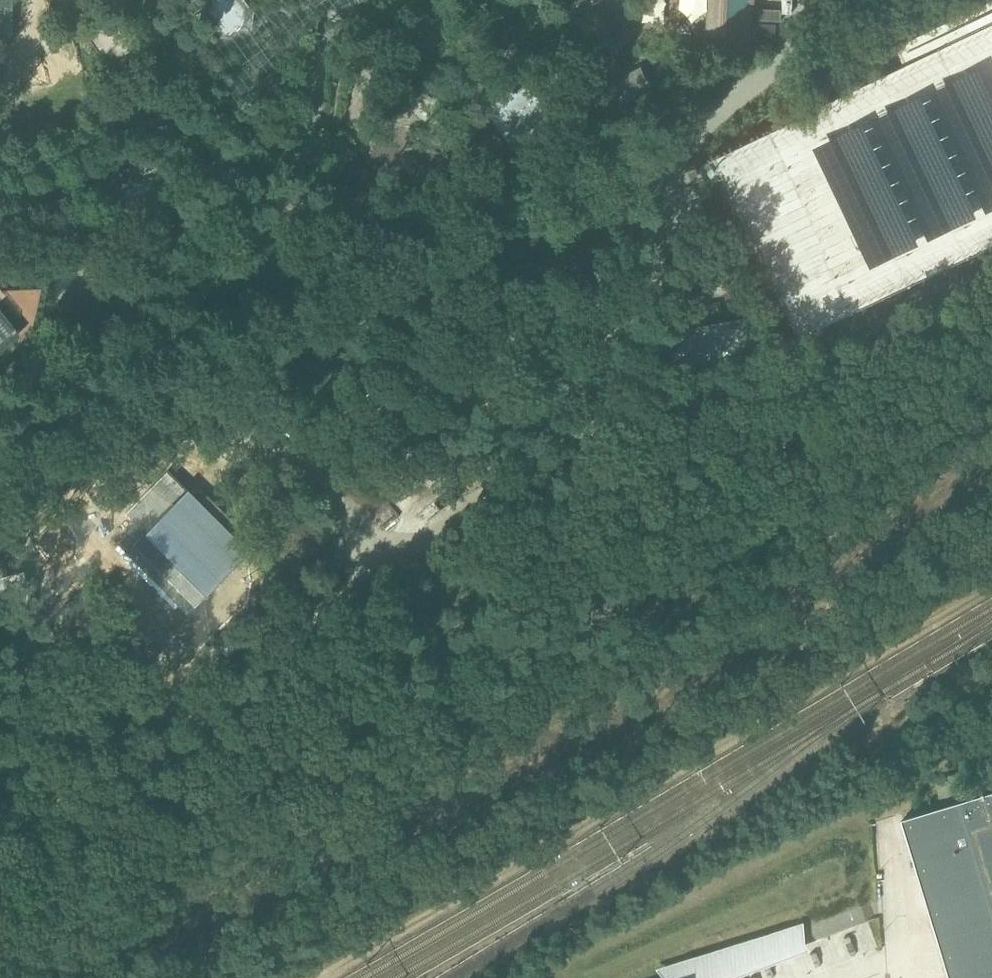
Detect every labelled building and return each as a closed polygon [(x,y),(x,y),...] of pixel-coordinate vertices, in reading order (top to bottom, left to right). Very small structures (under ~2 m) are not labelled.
[(10,42),(10,0),(0,0),(0,41),(10,42)] [(708,48),(772,52),(774,26),(749,25),(750,5),(752,5),(753,0),(710,0),(708,48)] [(712,155),(801,337),(991,245),(991,0),(987,0),(896,44),(905,62),(712,155)] [(522,66),(516,70),(515,69),(504,77),(506,79),(493,89),(493,88),(480,98),(476,101),(484,111),(490,119),(495,124),(512,146),(558,109),(546,95),(540,100),(528,85),(534,80),(522,66)] [(653,100),(644,78),(640,69),(594,91),(608,122),(653,100)] [(2,291),(0,292),(0,353),(34,324),(41,288),(2,291)] [(654,347),(662,383),(740,364),(731,328),(654,347)] [(140,517),(121,536),(190,606),(259,539),(237,516),(237,499),(221,499),(211,489),(204,496),(173,464),(130,506),(140,517)] [(903,819),(951,977),(991,977),(991,792),(903,819)]
